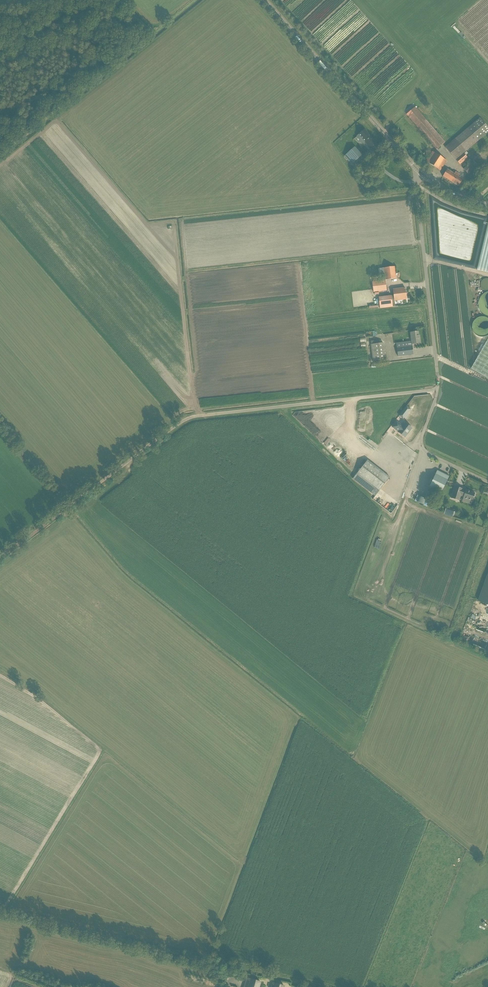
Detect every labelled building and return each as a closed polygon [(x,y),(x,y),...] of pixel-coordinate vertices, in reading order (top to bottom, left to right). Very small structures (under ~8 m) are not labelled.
[(436,149),(440,146),(445,142),(415,107),(410,111),(406,114),(436,149)] [(478,141),(487,133),(487,128),(479,118),(449,144),(445,147),(460,165),(464,161),(468,158),(464,153),(478,141)] [(365,142),(370,148),(376,144),(364,130),(357,136),(363,144),(365,142)] [(354,147),(344,156),(352,164),(361,156),(362,155),(355,147),(354,147)] [(384,149),(378,155),(381,159),(388,153),(384,149)] [(426,161),(440,171),(447,161),(433,151),(426,161)] [(482,167),(487,163),(484,160),(482,162),(479,158),(476,161),(482,167)] [(478,166),(477,164),(473,161),(467,166),(463,169),(468,174),(472,171),(478,166)] [(458,186),(463,179),(459,177),(460,175),(455,172),(454,174),(447,169),(443,176),(458,186)] [(440,208),(440,251),(451,254),(451,248),(455,246),(457,246),(457,241),(459,240),(460,237),(459,236),(452,236),(455,235),(458,235),(461,234),(461,230),(459,229),(459,226),(457,222),(458,220),(458,215),(462,215),(463,218),(464,214),(467,213),(451,208),(451,209),(448,209),(446,206),(445,206),(443,206),(439,205),(440,208)] [(477,270),(487,272),(487,223),(477,270)] [(374,292),(382,291),(387,290),(385,280),(396,279),(395,266),(382,268),(383,280),(372,282),(374,292)] [(394,301),(406,299),(405,288),(393,289),(394,301)] [(393,307),(391,295),(379,297),(380,308),(393,307)] [(398,356),(408,355),(413,355),(412,344),(420,343),(420,338),(419,339),(418,332),(416,332),(416,331),(415,332),(413,332),(410,333),(411,341),(397,343),(398,356)] [(472,368),(487,378),(487,340),(472,368)] [(383,343),(371,345),(373,360),(385,359),(383,343)] [(403,419),(411,409),(406,406),(399,416),(403,419)] [(392,427),(396,431),(398,432),(401,435),(405,438),(408,434),(407,433),(411,428),(405,423),(403,426),(397,421),(392,427)] [(375,496),(379,491),(390,478),(367,460),(353,479),(375,496)] [(441,492),(449,476),(437,470),(429,486),(441,492)] [(455,486),(451,498),(459,501),(461,496),(464,497),(463,498),(472,501),(473,498),(474,498),(474,496),(475,493),(470,492),(470,491),(466,489),(465,491),(463,490),(463,489),(455,486)] [(484,518),(478,516),(475,524),(481,526),(484,518)] [(478,601),(487,604),(487,574),(478,601)] [(474,644),(472,646),(487,653),(487,650),(474,644)] [(259,986),(260,982),(247,978),(245,982),(244,986),(258,986),(259,986)]
